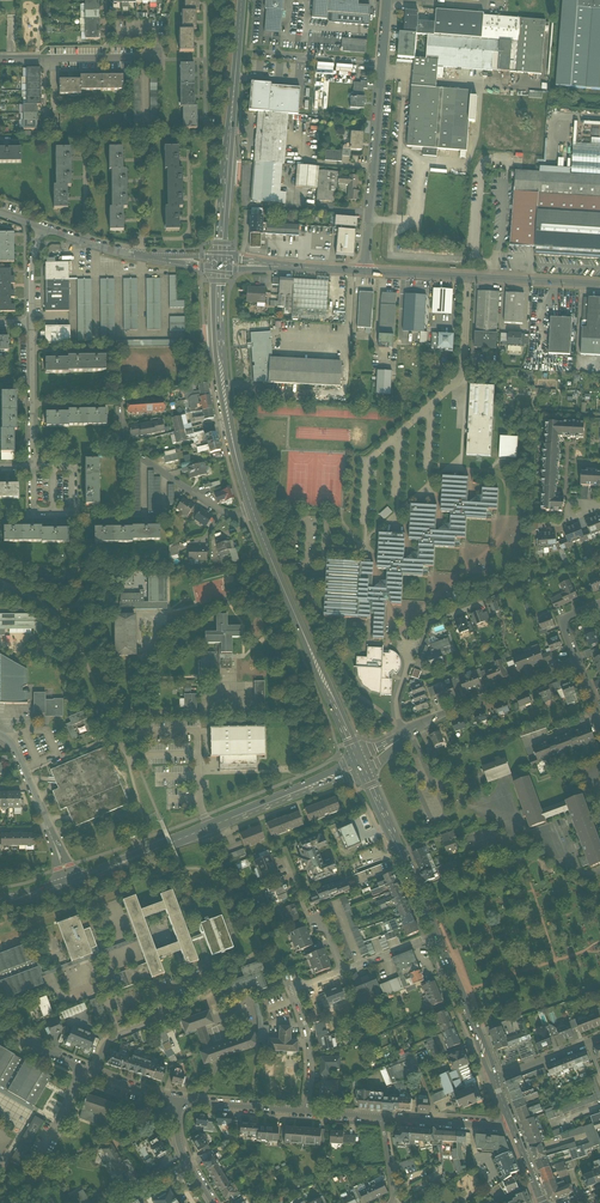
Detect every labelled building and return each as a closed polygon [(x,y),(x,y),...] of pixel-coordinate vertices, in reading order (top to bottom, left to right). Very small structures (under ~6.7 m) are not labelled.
[(185,12),(196,12),(199,12),(199,0),(185,0),(185,12)] [(281,33),(283,0),(267,0),(266,9),(264,32),(281,33)] [(328,0),(313,0),(312,18),(327,19),(327,13),(328,0)] [(333,13),(369,16),(370,6),(358,6),(358,0),(328,0),(327,13),(333,13)] [(599,90),(599,0),(563,0),(556,87),(599,90)] [(435,23),(435,35),(482,39),(484,16),(484,14),(437,10),(435,23)] [(404,33),(417,34),(418,18),(418,12),(406,11),(404,33)] [(182,12),(182,31),(193,31),(196,31),(196,12),(185,12),(182,12)] [(328,23),(335,23),(333,16),(333,13),(327,13),(327,19),(328,23)] [(368,26),(369,16),(333,13),(333,16),(335,23),(368,26)] [(520,19),(484,16),(482,39),(482,40),(512,42),(519,43),(521,19),(520,19)] [(419,18),(418,18),(417,34),(417,35),(428,35),(434,36),(435,35),(435,23),(423,22),(423,23),(418,22),(419,18)] [(519,43),(512,42),(510,72),(541,75),(546,21),(521,19),(519,43)] [(194,52),(193,31),(182,31),(179,31),(179,53),(194,52)] [(415,59),(415,58),(417,35),(417,34),(404,33),(400,33),(400,39),(398,58),(415,59)] [(434,36),(428,35),(426,59),(438,60),(438,66),(459,68),(459,71),(462,71),(462,68),(510,72),(512,42),(482,40),(434,36)] [(366,40),(342,38),(341,51),(365,53),(366,40)] [(415,59),(413,76),(437,78),(437,73),(438,68),(438,66),(438,60),(426,59),(415,58),(415,59)] [(181,65),(181,86),(195,86),(195,65),(181,65)] [(27,69),(27,78),(40,78),(40,74),(40,69),(27,69)] [(123,76),(102,77),(102,91),(123,90),(123,76)] [(436,88),(437,78),(413,76),(412,86),(436,88)] [(81,91),(102,91),(102,77),(81,77),(81,80),(81,91)] [(81,95),(81,91),(81,80),(59,80),(59,95),(81,95)] [(350,108),(363,110),(364,104),(362,104),(363,89),(367,89),(368,82),(361,81),(361,85),(354,84),(353,94),(357,94),(356,98),(351,98),(350,108)] [(300,88),(271,86),(271,85),(271,84),(251,82),(251,83),(249,111),(269,113),(298,115),(300,88)] [(181,107),(184,107),(195,107),(195,86),(181,86),(181,107)] [(408,146),(423,148),(438,149),(461,151),(466,151),(467,151),(472,91),(436,88),(412,86),(408,146)] [(24,105),(24,114),(36,114),(36,111),(37,111),(37,105),(28,105),(24,105)] [(197,107),(195,107),(184,107),(184,129),(198,128),(197,107)] [(282,164),(284,164),(288,114),(258,112),(254,162),(282,164)] [(37,121),(36,121),(24,121),(24,130),(37,130),(37,126),(37,121)] [(351,149),(362,150),(363,133),(351,132),(349,149),(351,149)] [(599,145),(599,137),(599,138),(592,138),(592,145),(599,145)] [(165,171),(167,171),(179,171),(179,148),(165,148),(165,171)] [(342,156),(350,157),(351,149),(349,149),(343,148),(342,152),(342,156)] [(437,157),(438,149),(423,148),(423,156),(437,157)] [(0,149),(0,163),(21,163),(21,149),(0,149)] [(56,149),(56,168),(71,168),(71,149),(56,149)] [(109,171),(112,171),(123,171),(123,149),(109,149),(109,171)] [(572,169),(571,174),(599,176),(599,152),(573,150),(572,169)] [(325,161),(341,162),(342,156),(342,152),(325,151),(325,161)] [(251,201),(261,202),(263,169),(281,171),(282,164),(254,162),(251,201)] [(296,187),(317,189),(319,171),(318,171),(319,167),(297,165),(296,187)] [(56,168),(56,187),(68,187),(71,187),(71,168),(56,168)] [(261,202),(279,204),(280,192),(281,171),(263,169),(261,202)] [(112,171),(112,191),(127,190),(127,171),(123,171),(112,171)] [(167,171),(168,190),(183,190),(182,171),(179,171),(167,171)] [(339,173),(319,171),(317,189),(316,201),(334,202),(335,191),(335,183),(336,177),(339,177),(339,173)] [(516,174),(514,200),(511,245),(511,246),(520,247),(527,247),(535,248),(540,172),(536,172),(516,171),(516,174)] [(571,174),(540,172),(535,248),(599,252),(599,176),(571,174)] [(350,178),(339,177),(338,183),(349,184),(348,200),(358,201),(359,192),(355,191),(357,176),(350,176),(350,178)] [(68,210),(68,187),(56,187),(54,187),(54,210),(68,210)] [(112,191),(112,209),(123,209),(127,209),(127,190),(112,191)] [(168,190),(168,209),(179,209),(183,209),(183,190),(168,190)] [(123,231),(123,209),(112,209),(110,209),(110,232),(123,231)] [(179,231),(179,209),(168,209),(166,209),(166,231),(179,231)] [(355,227),(356,227),(357,219),(341,218),(335,217),(335,225),(355,227)] [(250,234),(261,234),(262,224),(262,218),(251,218),(250,234)] [(261,234),(292,236),(292,226),(262,224),(261,234)] [(332,235),(337,236),(338,229),(355,231),(355,227),(335,225),(335,228),(332,228),(332,235)] [(356,231),(355,231),(338,229),(337,236),(336,255),(354,256),(356,231)] [(14,243),(14,233),(0,233),(0,243),(14,243)] [(260,248),(261,234),(250,234),(250,247),(260,248)] [(14,252),(14,243),(0,243),(0,252),(14,252)] [(535,248),(535,255),(535,256),(599,260),(599,252),(535,248)] [(14,252),(0,252),(0,263),(14,262),(14,252)] [(45,263),(46,303),(69,303),(69,280),(69,278),(69,267),(69,263),(55,263),(47,263),(45,263)] [(11,284),(15,284),(15,278),(11,278),(11,270),(0,270),(0,284),(11,284)] [(279,285),(279,295),(292,296),(293,279),(280,278),(279,285)] [(294,284),(292,308),(327,310),(328,281),(317,281),(294,279),(293,284),(294,284)] [(11,298),(15,298),(15,292),(11,292),(11,284),(0,284),(0,298),(11,298)] [(246,302),(257,303),(257,301),(264,301),(265,289),(247,287),(246,302)] [(432,313),(452,314),(453,290),(434,289),(432,313)] [(496,334),(497,334),(499,292),(478,291),(476,333),(496,334)] [(366,328),(372,329),(374,293),(359,292),(357,328),(366,328)] [(382,293),(381,305),(396,306),(396,294),(382,293)] [(504,323),(523,324),(524,294),(506,293),(504,323)] [(420,332),(424,332),(426,296),(405,294),(403,331),(420,332)] [(292,296),(279,295),(278,295),(278,301),(277,307),(284,308),(292,308),(292,296)] [(11,298),(0,298),(0,304),(0,313),(15,312),(15,306),(11,306),(11,298)] [(589,298),(589,299),(584,298),(583,321),(588,322),(587,328),(582,328),(581,355),(599,356),(599,299),(589,298)] [(69,311),(69,303),(46,303),(46,311),(69,311)] [(101,337),(108,337),(115,337),(114,304),(108,304),(100,304),(101,337)] [(394,336),(396,306),(381,305),(379,336),(380,336),(394,336)] [(326,320),(327,310),(292,308),(291,318),(326,320)] [(562,315),(562,318),(551,318),(549,354),(570,355),(572,319),(572,315),(562,315)] [(45,344),(70,344),(70,326),(45,326),(45,344)] [(268,383),(269,361),(267,361),(267,357),(270,357),(272,355),(270,332),(250,334),(251,344),(253,344),(253,348),(251,348),(252,363),(254,363),(254,367),(252,367),(254,382),(268,383)] [(420,343),(427,344),(428,332),(424,332),(420,332),(420,343)] [(475,348),(496,349),(496,334),(476,333),(475,348)] [(445,352),(453,352),(454,335),(439,334),(438,349),(445,349),(445,352)] [(508,343),(508,346),(521,347),(522,335),(509,334),(508,343)] [(394,336),(380,336),(379,345),(390,345),(389,349),(393,350),(394,336)] [(9,352),(9,338),(0,338),(0,352),(9,352)] [(68,372),(87,372),(87,357),(68,357),(68,359),(68,372)] [(106,357),(87,357),(87,372),(107,372),(106,357)] [(68,373),(68,372),(68,359),(45,359),(45,373),(68,373)] [(269,361),(268,383),(340,387),(341,365),(269,361)] [(376,394),(391,395),(392,371),(378,371),(376,394)] [(199,385),(199,391),(200,395),(209,393),(208,383),(205,384),(199,385)] [(491,457),(495,387),(471,385),(468,430),(469,430),(469,435),(468,435),(467,455),(491,457)] [(2,392),(2,411),(17,411),(17,392),(2,392)] [(210,396),(200,398),(201,404),(200,404),(200,406),(202,406),(202,411),(212,409),(210,396)] [(128,413),(131,415),(132,413),(136,414),(139,414),(139,412),(142,412),(144,413),(145,412),(149,414),(152,413),(153,411),(154,411),(158,413),(159,411),(162,413),(165,408),(164,401),(159,398),(157,400),(154,399),(149,399),(150,401),(148,401),(144,399),(140,400),(140,402),(138,402),(135,400),(134,400),(133,402),(129,400),(127,405),(128,413)] [(197,405),(200,404),(201,404),(200,398),(191,399),(188,400),(190,408),(191,413),(193,412),(195,412),(195,409),(197,408),(197,405)] [(214,419),(212,409),(202,411),(203,414),(194,416),(195,422),(214,419)] [(68,410),(68,413),(68,426),(88,425),(87,410),(68,410)] [(106,410),(87,410),(88,425),(106,425),(106,410)] [(2,411),(2,430),(15,430),(17,430),(17,411),(2,411)] [(68,427),(68,426),(68,413),(46,413),(46,427),(68,427)] [(172,418),(175,432),(184,430),(181,416),(172,418)] [(163,421),(145,424),(147,435),(155,433),(155,432),(164,431),(163,421)] [(546,512),(555,512),(555,511),(555,509),(559,509),(559,512),(563,512),(563,507),(564,507),(565,498),(555,498),(555,493),(557,493),(557,484),(558,484),(559,471),(558,471),(558,463),(559,463),(560,450),(559,450),(559,441),(558,441),(558,437),(563,437),(563,434),(567,435),(567,437),(568,439),(570,439),(571,438),(576,438),(576,440),(579,440),(579,438),(580,438),(580,435),(583,436),(583,438),(584,438),(585,424),(581,423),(581,422),(567,422),(567,423),(563,422),(563,424),(559,424),(559,423),(546,422),(546,426),(549,427),(549,430),(546,430),(546,431),(549,431),(548,435),(546,434),(545,438),(546,438),(546,445),(544,445),(544,446),(547,446),(547,450),(544,450),(543,450),(542,453),(544,453),(544,458),(542,459),(542,461),(544,462),(543,462),(546,462),(546,466),(543,466),(543,467),(546,467),(546,470),(543,470),(543,471),(541,471),(541,473),(543,474),(543,479),(541,480),(541,482),(542,482),(542,483),(545,483),(545,487),(542,486),(542,487),(544,487),(543,494),(542,494),(542,498),(545,498),(545,502),(542,502),(545,503),(544,506),(542,506),(541,510),(546,510),(546,512)] [(141,436),(147,435),(145,424),(129,427),(131,436),(138,435),(137,432),(140,432),(141,436)] [(177,443),(193,439),(194,439),(193,434),(192,428),(184,430),(175,432),(177,443)] [(15,453),(15,430),(2,430),(1,430),(1,453),(15,453)] [(205,435),(208,445),(218,443),(216,433),(205,435)] [(198,443),(195,444),(197,448),(208,445),(205,435),(204,436),(197,437),(197,438),(198,443)] [(518,438),(500,437),(499,457),(517,458),(518,438)] [(220,451),(218,443),(208,445),(209,450),(210,453),(220,451)] [(164,457),(166,464),(178,460),(176,453),(165,456),(164,457)] [(85,460),(85,482),(99,482),(99,460),(85,460)] [(188,471),(190,479),(206,474),(203,463),(187,467),(188,471)] [(598,473),(598,471),(586,470),(586,472),(582,472),(581,477),(581,481),(583,481),(583,484),(581,484),(581,486),(589,486),(594,486),(594,487),(597,487),(598,484),(599,484),(599,473),(598,473)] [(465,544),(467,519),(467,503),(469,478),(443,476),(441,512),(451,513),(450,524),(442,524),(444,526),(437,531),(436,531),(435,547),(460,549),(460,545),(455,545),(455,539),(457,540),(457,538),(462,539),(462,544),(465,544)] [(100,505),(99,482),(85,482),(86,505),(100,505)] [(0,485),(0,499),(19,499),(19,485),(0,485)] [(231,488),(222,492),(225,501),(234,498),(231,489),(231,488)] [(469,503),(467,503),(467,519),(492,520),(492,517),(487,517),(487,511),(488,511),(488,510),(494,510),(494,515),(497,515),(498,490),(492,489),(485,489),(483,489),(482,496),(474,495),(474,496),(475,497),(469,503)] [(219,503),(225,501),(222,492),(214,494),(217,501),(219,503)] [(183,512),(188,515),(190,511),(194,506),(193,506),(191,504),(190,505),(186,503),(187,502),(182,499),(176,508),(182,512),(183,512)] [(433,572),(435,547),(436,531),(437,506),(411,505),(409,541),(419,541),(419,553),(411,552),(411,553),(412,554),(405,560),(404,560),(403,576),(428,577),(428,574),(423,574),(424,568),(425,568),(425,567),(431,567),(430,572),(433,572)] [(380,514),(384,519),(392,512),(388,507),(380,514)] [(194,519),(204,526),(210,517),(200,510),(196,516),(194,519)] [(591,536),(599,533),(593,518),(590,519),(586,520),(586,521),(588,526),(587,526),(589,530),(591,536)] [(574,526),(571,527),(576,541),(584,538),(582,533),(581,529),(580,529),(578,524),(577,524),(574,525),(574,526)] [(132,527),(132,528),(132,540),(160,540),(159,526),(132,527)] [(4,542),(23,542),(23,527),(4,527),(4,542)] [(23,542),(41,542),(41,529),(41,527),(23,527),(23,542)] [(569,544),(576,541),(571,527),(568,528),(567,527),(564,529),(563,530),(565,535),(566,539),(569,544)] [(94,543),(114,543),(113,528),(94,528),(94,543)] [(132,543),(132,540),(132,528),(113,528),(114,543),(132,543)] [(69,529),(41,529),(41,542),(41,543),(69,543),(69,529)] [(551,533),(547,533),(549,548),(552,548),(557,548),(556,538),(555,532),(554,532),(551,532),(551,533)] [(401,606),(403,576),(404,560),(405,535),(380,533),(378,569),(388,570),(387,581),(379,581),(380,583),(374,588),(372,588),(374,564),(371,563),(371,562),(364,561),(364,563),(328,561),(327,562),(327,568),(327,570),(327,571),(327,573),(326,573),(326,579),(327,579),(326,580),(326,586),(326,588),(326,589),(326,591),(325,591),(325,597),(326,597),(325,598),(325,605),(325,606),(325,607),(325,609),(324,609),(324,615),(325,615),(324,617),(361,619),(361,620),(367,620),(368,618),(371,619),(371,614),(375,614),(375,619),(378,619),(378,605),(386,605),(386,600),(389,600),(389,602),(392,605),(401,606)] [(544,549),(549,548),(547,533),(544,533),(540,533),(540,534),(539,534),(540,539),(539,539),(540,549),(544,549)] [(220,553),(231,550),(230,549),(228,541),(217,544),(220,553)] [(169,546),(169,557),(177,555),(177,544),(169,546)] [(198,560),(206,560),(206,549),(189,548),(189,559),(194,559),(197,559),(197,560),(198,560)] [(234,549),(230,549),(231,550),(220,553),(221,556),(231,553),(233,563),(238,561),(235,548),(234,549)] [(223,566),(233,563),(231,553),(221,556),(223,566)] [(148,603),(168,602),(168,576),(148,576),(148,603)] [(594,592),(599,590),(599,589),(599,588),(599,579),(599,578),(595,580),(596,581),(590,584),(594,592)] [(556,600),(559,606),(570,601),(570,600),(576,597),(573,590),(572,590),(568,581),(562,583),(566,593),(561,595),(562,598),(557,600),(556,600)] [(445,602),(456,603),(456,592),(453,592),(453,599),(445,599),(445,602)] [(121,603),(121,616),(133,616),(133,610),(132,603),(140,603),(140,594),(120,594),(120,603),(121,603)] [(551,600),(554,608),(559,606),(556,600),(557,600),(556,598),(551,600)] [(490,604),(493,613),(499,610),(496,602),(490,604)] [(375,619),(374,631),(385,631),(386,605),(378,605),(378,619),(375,619)] [(475,621),(476,625),(485,622),(486,621),(483,614),(481,611),(472,614),(473,618),(474,621),(475,621)] [(485,622),(486,624),(491,622),(487,612),(483,614),(486,621),(485,622)] [(34,629),(34,618),(34,614),(0,614),(0,630),(5,630),(34,629)] [(221,653),(232,653),(232,637),(242,637),(242,626),(227,626),(227,615),(216,615),(216,632),(205,632),(205,643),(216,643),(220,643),(221,643),(221,653)] [(135,616),(133,616),(121,616),(115,616),(115,655),(135,655),(135,616)] [(542,630),(546,629),(554,626),(551,616),(539,621),(542,630)] [(458,629),(460,629),(461,633),(469,630),(470,630),(467,623),(465,617),(455,621),(457,625),(456,626),(457,629),(458,629)] [(40,618),(34,618),(34,629),(34,634),(42,634),(42,622),(40,622),(40,618)] [(384,640),(385,631),(374,631),(374,640),(384,640)] [(585,636),(590,647),(599,643),(595,632),(585,636)] [(433,652),(434,655),(440,653),(441,654),(443,653),(441,649),(450,646),(448,639),(448,638),(445,639),(430,645),(431,645),(432,649),(431,650),(431,651),(432,652),(433,652)] [(548,643),(551,651),(562,648),(558,639),(548,643)] [(220,643),(216,643),(216,655),(215,654),(215,667),(216,667),(216,675),(212,675),(212,674),(207,674),(207,679),(216,679),(216,682),(220,682),(220,660),(222,659),(230,659),(230,658),(233,658),(233,654),(220,654),(220,643)] [(381,695),(391,695),(392,679),(389,679),(390,675),(393,671),(395,674),(396,675),(398,673),(400,671),(401,667),(401,663),(400,658),(397,654),(393,652),(390,651),(389,654),(383,654),(384,651),(384,646),(383,646),(383,648),(368,648),(367,658),(357,657),(356,667),(354,667),(354,668),(355,668),(357,668),(359,677),(364,686),(371,691),(380,694),(380,696),(380,697),(381,697),(381,695)] [(533,653),(526,656),(530,667),(538,664),(539,665),(544,663),(541,656),(538,646),(532,648),(533,653)] [(584,652),(586,658),(592,656),(590,649),(584,652)] [(212,675),(216,675),(216,667),(215,667),(215,654),(215,653),(201,653),(201,674),(212,674),(212,675)] [(445,666),(441,654),(440,653),(434,655),(428,658),(431,668),(439,665),(440,668),(445,666)] [(523,670),(530,667),(526,656),(525,654),(521,655),(522,657),(514,660),(515,665),(518,673),(524,671),(523,670)] [(544,663),(550,661),(547,654),(541,656),(544,663)] [(1,698),(3,700),(5,702),(6,704),(12,704),(14,704),(27,704),(27,701),(30,700),(30,692),(28,692),(28,689),(23,689),(27,686),(27,671),(21,667),(21,666),(20,665),(19,665),(18,664),(16,664),(16,665),(13,663),(12,660),(12,661),(11,662),(0,656),(0,698),(1,698)] [(222,669),(231,669),(231,659),(230,659),(222,659),(222,669)] [(501,679),(505,678),(504,677),(508,676),(504,667),(502,660),(501,660),(496,662),(498,668),(494,669),(498,678),(500,677),(501,679)] [(509,668),(512,675),(518,673),(515,665),(509,668)] [(370,694),(380,696),(380,694),(371,691),(364,686),(359,677),(357,668),(355,668),(356,678),(362,687),(370,694)] [(421,672),(415,669),(412,677),(415,678),(418,679),(421,672)] [(479,679),(483,678),(481,672),(480,669),(475,671),(476,674),(477,674),(479,679)] [(498,679),(498,678),(494,669),(486,672),(485,672),(488,679),(488,678),(490,682),(498,679)] [(472,675),(468,676),(473,689),(476,688),(476,689),(481,687),(480,686),(481,686),(479,679),(477,674),(476,674),(472,676),(472,675)] [(469,690),(473,689),(468,676),(464,678),(464,679),(460,680),(462,686),(464,692),(465,692),(465,693),(470,692),(469,690)] [(453,689),(457,687),(454,679),(449,681),(451,684),(453,689)] [(255,682),(255,705),(265,705),(265,681),(255,682)] [(562,689),(565,697),(570,695),(570,696),(571,696),(576,694),(572,683),(563,686),(561,687),(562,689)] [(412,692),(414,696),(424,692),(426,692),(423,684),(411,689),(412,692)] [(447,685),(442,687),(447,699),(451,698),(451,699),(455,697),(455,696),(456,696),(453,689),(451,684),(447,686),(447,685)] [(444,701),(447,699),(442,687),(438,688),(438,689),(435,690),(434,690),(436,696),(437,696),(439,702),(440,702),(440,703),(444,701)] [(538,690),(541,699),(551,695),(551,693),(548,687),(543,689),(542,688),(538,690)] [(414,700),(415,704),(426,700),(427,699),(424,692),(414,696),(413,697),(414,700)] [(51,717),(63,717),(63,699),(53,699),(53,700),(46,700),(46,693),(34,693),(34,706),(33,706),(33,714),(45,714),(46,714),(46,713),(51,713),(51,717)] [(193,710),(197,710),(197,706),(196,694),(184,694),(184,709),(193,709),(193,710)] [(516,698),(520,707),(532,703),(528,694),(516,698)] [(573,703),(571,696),(570,696),(570,695),(565,697),(568,705),(573,703)] [(429,707),(426,700),(415,704),(416,707),(418,712),(429,707)] [(495,706),(499,715),(510,711),(506,702),(495,706)] [(72,726),(83,721),(87,719),(85,716),(83,711),(69,718),(71,722),(72,726)] [(474,715),(477,724),(487,720),(484,711),(474,715)] [(87,715),(85,716),(87,719),(83,721),(88,733),(94,730),(87,715)] [(452,723),(455,732),(466,728),(463,719),(452,723)] [(77,737),(72,726),(71,722),(66,725),(72,739),(77,737)] [(220,766),(220,771),(257,770),(256,765),(256,756),(265,756),(265,755),(265,749),(265,748),(264,742),(265,742),(265,741),(264,741),(264,735),(265,735),(265,734),(264,734),(264,728),(264,727),(264,722),(210,724),(211,729),(210,729),(210,730),(211,735),(210,736),(211,736),(211,742),(210,743),(211,743),(211,749),(210,750),(211,750),(211,756),(211,757),(220,757),(220,766)] [(518,731),(520,737),(547,728),(544,722),(518,731)] [(589,726),(582,729),(588,745),(595,742),(589,726)] [(581,747),(588,745),(582,729),(575,732),(577,736),(574,738),(577,748),(581,746),(581,747)] [(431,735),(435,746),(444,743),(440,732),(431,735)] [(574,749),(577,748),(574,738),(570,739),(568,734),(561,737),(567,752),(574,750),(574,749)] [(560,755),(567,752),(561,737),(554,739),(556,744),(552,746),(556,756),(560,754),(560,755)] [(547,742),(540,745),(546,760),(553,758),(553,757),(556,756),(552,746),(549,747),(547,742)] [(539,763),(546,760),(540,745),(533,747),(537,758),(539,763)] [(68,808),(121,785),(105,748),(51,770),(59,789),(53,792),(62,810),(68,808)] [(426,750),(431,761),(434,759),(430,748),(426,750)] [(482,768),(488,782),(497,779),(496,775),(500,774),(501,777),(511,773),(508,764),(507,763),(506,759),(501,761),(500,758),(495,759),(496,762),(482,768)] [(529,760),(532,767),(540,764),(539,763),(537,758),(529,760)] [(546,822),(545,819),(542,812),(529,777),(514,783),(524,811),(521,812),(524,817),(526,817),(530,828),(546,822)] [(121,785),(68,808),(76,827),(129,805),(121,785)] [(586,856),(589,864),(591,868),(599,864),(599,844),(583,798),(582,796),(566,802),(569,810),(586,856)] [(336,797),(324,802),(329,813),(329,815),(341,810),(336,797)] [(324,815),(329,813),(324,802),(324,801),(304,809),(309,821),(314,819),(314,821),(325,817),(324,815)] [(566,802),(555,807),(558,814),(569,810),(566,802)] [(558,814),(555,807),(550,809),(542,812),(545,819),(558,814)] [(298,812),(286,817),(290,828),(291,830),(303,825),(298,812)] [(286,830),(290,828),(286,817),(286,816),(266,824),(271,836),(276,834),(276,836),(286,832),(286,830)] [(353,824),(337,832),(346,851),(362,844),(353,824)] [(240,834),(244,846),(249,844),(250,846),(260,842),(259,840),(264,838),(259,826),(240,834)] [(448,834),(450,837),(453,836),(454,840),(457,839),(455,831),(448,834)] [(1,846),(10,846),(9,834),(1,834),(1,846)] [(10,846),(18,846),(18,834),(9,834),(10,846)] [(18,846),(26,846),(26,834),(18,834),(18,846)] [(34,834),(26,834),(26,846),(34,845),(34,834)] [(311,881),(313,882),(315,882),(332,875),(333,875),(332,874),(335,873),(336,871),(335,869),(336,869),(333,862),(325,865),(324,865),(321,859),(320,856),(318,850),(319,849),(327,846),(327,845),(324,839),(323,837),(321,836),(318,838),(318,837),(300,843),(300,844),(298,844),(298,846),(299,850),(302,858),(300,859),(301,860),(300,861),(301,864),(301,866),(302,866),(303,869),(304,870),(305,870),(306,870),(310,878),(311,881)] [(457,849),(454,840),(453,836),(450,837),(446,839),(447,842),(444,843),(447,852),(457,849)] [(412,853),(416,860),(425,856),(422,849),(412,853)] [(259,869),(262,877),(276,872),(270,856),(254,862),(257,869),(259,869)] [(428,863),(425,856),(416,860),(419,867),(428,863)] [(583,867),(589,864),(586,856),(580,858),(583,867)] [(431,870),(428,863),(419,867),(422,874),(431,870)] [(435,878),(431,870),(422,874),(421,875),(424,883),(435,878)] [(384,877),(386,881),(387,885),(397,881),(394,873),(384,877)] [(273,880),(275,886),(278,885),(278,884),(282,882),(282,883),(284,882),(282,877),(273,880)] [(390,892),(400,888),(397,881),(387,885),(389,888),(390,892)] [(279,900),(282,899),(287,897),(284,890),(286,889),(285,886),(284,886),(282,883),(282,882),(278,884),(278,885),(275,886),(274,886),(269,888),(269,887),(267,888),(270,894),(273,893),(276,892),(277,896),(278,900),(279,900)] [(307,897),(310,905),(317,902),(319,901),(330,897),(330,896),(333,895),(333,896),(349,890),(346,882),(335,886),(334,886),(333,883),(315,890),(317,894),(307,897)] [(379,892),(387,889),(385,886),(379,888),(371,891),(373,896),(380,894),(379,892)] [(392,897),(394,900),(404,896),(400,888),(390,892),(392,897)] [(160,895),(163,902),(166,910),(178,943),(181,951),(186,966),(198,961),(191,943),(190,939),(172,891),(160,895)] [(138,942),(146,963),(152,978),(164,974),(160,962),(158,959),(156,951),(143,919),(141,911),(135,896),(123,901),(137,938),(138,942)] [(395,903),(398,909),(408,904),(404,896),(394,900),(395,903)] [(378,906),(380,906),(386,904),(392,901),(394,900),(392,897),(377,902),(378,906)] [(141,911),(143,919),(166,910),(163,902),(141,911)] [(284,911),(288,923),(299,919),(294,905),(288,908),(285,902),(283,903),(281,904),(284,911)] [(280,904),(275,906),(268,908),(271,916),(284,911),(281,904),(280,904)] [(398,909),(400,915),(410,911),(408,904),(398,909)] [(402,917),(406,926),(415,922),(411,913),(402,917)] [(90,928),(83,930),(78,916),(77,916),(58,923),(57,924),(72,962),(72,961),(72,962),(92,954),(90,949),(97,947),(90,928)] [(203,933),(203,934),(205,938),(211,956),(221,953),(221,954),(225,953),(224,952),(233,948),(221,916),(208,921),(205,922),(200,924),(200,925),(199,925),(199,928),(200,930),(200,932),(201,934),(203,933)] [(329,918),(332,925),(339,922),(336,916),(329,918)] [(394,931),(400,928),(399,925),(402,924),(404,927),(406,926),(402,917),(401,917),(388,922),(392,932),(394,931)] [(332,925),(335,932),(341,929),(339,922),(332,925)] [(419,931),(415,922),(406,926),(404,927),(408,936),(419,931)] [(293,943),(296,952),(305,948),(311,946),(312,946),(308,936),(305,927),(289,933),(293,943)] [(353,959),(341,929),(335,932),(346,962),(353,959)] [(386,938),(387,941),(397,937),(394,931),(392,932),(384,935),(386,938)] [(203,934),(190,939),(191,943),(205,938),(203,934)] [(361,956),(362,956),(368,954),(361,937),(355,939),(361,956)] [(38,958),(34,960),(41,979),(138,942),(137,938),(99,952),(97,947),(90,949),(92,954),(43,973),(38,958)] [(386,938),(379,940),(383,950),(389,947),(387,941),(386,938)] [(181,951),(178,943),(156,951),(158,959),(162,958),(181,951)] [(372,943),(365,946),(369,955),(375,953),(372,943)] [(4,998),(43,984),(41,979),(34,960),(28,945),(0,956),(0,987),(4,998)] [(310,965),(314,974),(330,968),(326,959),(322,949),(314,952),(308,955),(307,955),(310,965)] [(393,958),(400,978),(404,989),(406,988),(414,985),(410,975),(420,971),(414,955),(413,951),(393,958)] [(229,982),(233,993),(256,985),(258,991),(267,988),(261,971),(264,970),(261,961),(241,968),(244,977),(229,982)] [(118,990),(152,978),(146,963),(113,976),(118,990)] [(410,975),(414,985),(424,981),(420,971),(410,975)] [(348,976),(351,982),(359,979),(356,973),(348,976)] [(354,991),(358,1001),(363,999),(365,995),(364,993),(371,990),(372,992),(376,994),(381,992),(374,974),(370,976),(370,977),(367,978),(367,979),(364,980),(363,980),(360,981),(359,980),(359,979),(351,982),(351,984),(354,991)] [(385,996),(404,989),(400,978),(382,984),(380,985),(385,996)] [(423,987),(427,995),(438,990),(434,982),(423,987)] [(347,994),(354,991),(351,984),(344,987),(345,989),(347,994)] [(342,995),(341,991),(339,987),(325,993),(330,1005),(344,999),(342,995)] [(443,1002),(438,990),(427,995),(432,1007),(443,1002)] [(41,1009),(44,1017),(53,1013),(47,996),(39,999),(42,1008),(41,1009)] [(259,1036),(262,1036),(263,1018),(256,998),(252,1000),(257,1019),(258,1034),(254,1035),(256,1040),(258,1039),(258,1037),(259,1036)] [(61,1013),(64,1019),(84,1011),(81,1004),(61,1013)] [(436,1016),(443,1033),(454,1028),(447,1011),(436,1016)] [(185,1033),(197,1029),(204,1026),(212,1024),(208,1012),(181,1021),(185,1033)] [(588,1019),(592,1029),(599,1026),(599,1018),(599,1016),(599,1014),(588,1019)] [(581,1033),(592,1029),(588,1019),(577,1023),(578,1026),(581,1033)] [(47,1024),(52,1035),(60,1032),(62,1028),(58,1020),(56,1020),(54,1020),(49,1022),(48,1024),(47,1024)] [(327,1029),(335,1028),(334,1020),(326,1021),(327,1029)] [(519,1026),(522,1034),(528,1032),(525,1023),(519,1026)] [(549,1024),(550,1026),(554,1037),(559,1035),(556,1029),(557,1029),(556,1028),(549,1024)] [(569,1024),(565,1026),(557,1029),(556,1029),(559,1035),(561,1040),(574,1036),(571,1029),(569,1024)] [(67,1032),(69,1030),(67,1026),(62,1028),(60,1032),(61,1035),(67,1032)] [(212,1049),(204,1026),(197,1029),(204,1051),(212,1049)] [(549,1038),(554,1037),(550,1026),(545,1028),(549,1038)] [(68,1038),(66,1043),(76,1047),(76,1048),(77,1047),(79,1048),(79,1049),(79,1048),(89,1052),(95,1037),(91,1035),(92,1034),(77,1028),(77,1029),(74,1028),(74,1027),(69,1038),(68,1038)] [(157,1030),(161,1037),(166,1034),(167,1034),(163,1027),(160,1029),(157,1030)] [(286,1052),(297,1052),(298,1041),(290,1041),(291,1028),(279,1027),(279,1040),(268,1039),(268,1044),(267,1051),(286,1052)] [(316,1028),(318,1038),(327,1036),(325,1027),(316,1028)] [(490,1031),(497,1051),(508,1047),(508,1046),(506,1040),(501,1027),(490,1031)] [(535,1039),(539,1049),(552,1045),(549,1038),(545,1028),(545,1027),(537,1030),(539,1035),(540,1034),(541,1037),(540,1037),(535,1039)] [(446,1041),(449,1049),(460,1044),(457,1038),(458,1038),(456,1035),(454,1029),(443,1033),(445,1038),(445,1037),(447,1040),(446,1041)] [(531,1038),(528,1032),(522,1034),(506,1040),(508,1046),(531,1038)] [(131,1035),(134,1042),(140,1039),(138,1033),(131,1035)] [(160,1037),(163,1044),(169,1042),(169,1041),(166,1034),(161,1037),(160,1037)] [(254,1034),(212,1049),(204,1051),(200,1053),(204,1064),(257,1046),(257,1044),(262,1042),(262,1036),(259,1036),(258,1037),(258,1039),(256,1040),(254,1035),(254,1034)] [(330,1035),(327,1036),(318,1038),(319,1042),(322,1041),(323,1050),(330,1049),(330,1044),(331,1043),(330,1039),(330,1035)] [(430,1049),(434,1059),(440,1056),(434,1040),(427,1043),(430,1049)] [(373,1046),(371,1041),(363,1044),(365,1049),(373,1046)] [(122,1042),(118,1055),(124,1057),(125,1055),(127,1050),(128,1044),(122,1042)] [(163,1044),(162,1045),(165,1051),(171,1049),(172,1048),(169,1042),(163,1044)] [(7,1091),(25,1061),(14,1055),(15,1055),(0,1046),(0,1087),(7,1091)] [(168,1058),(174,1055),(171,1049),(165,1051),(164,1052),(167,1058),(168,1058)] [(187,1051),(189,1057),(195,1055),(193,1049),(187,1051)] [(124,1057),(118,1055),(110,1052),(106,1064),(121,1068),(124,1057)] [(448,1057),(451,1062),(455,1070),(459,1069),(467,1065),(468,1066),(469,1065),(470,1063),(469,1062),(468,1061),(465,1056),(466,1055),(465,1053),(464,1053),(461,1054),(460,1052),(448,1057)] [(586,1052),(579,1054),(583,1063),(589,1061),(588,1058),(588,1057),(587,1056),(586,1052)] [(393,1063),(395,1069),(404,1066),(404,1067),(408,1065),(409,1066),(418,1062),(415,1054),(411,1056),(406,1058),(400,1060),(393,1063)] [(579,1054),(572,1057),(576,1066),(583,1063),(579,1054)] [(168,1058),(171,1064),(177,1061),(174,1055),(168,1058)] [(132,1059),(127,1058),(124,1057),(121,1068),(128,1071),(132,1059)] [(321,1075),(329,1075),(329,1074),(328,1074),(328,1067),(339,1067),(339,1069),(339,1057),(321,1057),(321,1075)] [(572,1057),(565,1060),(569,1069),(576,1066),(572,1057)] [(139,1062),(134,1060),(132,1059),(128,1071),(135,1073),(139,1062)] [(563,1060),(560,1062),(563,1071),(569,1069),(565,1060),(563,1060)] [(25,1061),(7,1091),(26,1102),(34,1106),(51,1077),(43,1072),(25,1061)] [(144,1076),(147,1065),(144,1064),(139,1062),(135,1073),(144,1076)] [(553,1065),(556,1074),(560,1072),(563,1071),(560,1062),(553,1065)] [(385,1067),(393,1084),(395,1083),(401,1081),(411,1078),(413,1078),(410,1070),(405,1071),(397,1074),(395,1069),(393,1063),(385,1067)] [(152,1079),(155,1068),(149,1066),(147,1065),(144,1076),(152,1079)] [(166,1069),(156,1065),(155,1068),(152,1079),(156,1080),(156,1079),(160,1080),(160,1081),(161,1082),(166,1069)] [(467,1065),(459,1069),(464,1082),(466,1082),(468,1089),(470,1088),(470,1087),(471,1087),(471,1085),(473,1084),(476,1085),(468,1066),(467,1065)] [(551,1076),(556,1074),(553,1065),(547,1067),(551,1076)] [(379,1069),(386,1086),(393,1084),(385,1067),(379,1069)] [(544,1068),(536,1071),(539,1077),(547,1074),(544,1068)] [(467,1089),(468,1089),(466,1082),(464,1082),(459,1069),(455,1070),(452,1071),(452,1072),(450,1073),(450,1072),(445,1074),(446,1075),(441,1078),(443,1083),(442,1084),(444,1087),(445,1091),(444,1092),(445,1095),(450,1093),(454,1091),(455,1093),(458,1092),(457,1090),(461,1088),(461,1087),(464,1086),(466,1089),(467,1089)] [(528,1074),(532,1086),(541,1082),(539,1077),(536,1071),(528,1074)] [(184,1076),(180,1075),(174,1073),(174,1074),(171,1083),(182,1086),(184,1076)] [(564,1114),(597,1101),(599,1100),(599,1091),(595,1077),(588,1079),(591,1087),(594,1095),(586,1098),(577,1101),(561,1107),(564,1114)] [(521,1090),(519,1086),(516,1079),(507,1083),(506,1084),(510,1094),(521,1090)] [(358,1080),(350,1084),(353,1090),(361,1086),(358,1080)] [(321,1099),(332,1099),(332,1090),(338,1090),(338,1082),(328,1082),(321,1082),(321,1099)] [(464,1109),(465,1109),(465,1108),(468,1107),(469,1107),(469,1106),(473,1105),(477,1103),(478,1104),(483,1102),(484,1101),(485,1101),(483,1096),(482,1097),(481,1097),(477,1089),(478,1088),(479,1088),(477,1084),(477,1085),(476,1085),(473,1084),(471,1085),(471,1087),(470,1087),(470,1088),(468,1089),(467,1089),(466,1089),(462,1091),(458,1093),(457,1093),(458,1096),(456,1097),(455,1097),(455,1098),(453,1099),(454,1101),(452,1102),(454,1107),(456,1106),(457,1108),(459,1107),(460,1107),(462,1106),(464,1109)] [(34,1106),(26,1102),(7,1091),(0,1087),(0,1093),(31,1111),(34,1106)] [(584,1095),(586,1098),(594,1095),(591,1087),(584,1090),(585,1094),(584,1095)] [(513,1102),(524,1098),(522,1094),(521,1090),(510,1094),(513,1102)] [(534,1090),(527,1092),(522,1094),(524,1098),(535,1094),(534,1090)] [(431,1096),(434,1103),(446,1098),(445,1095),(444,1092),(443,1091),(431,1096)] [(359,1109),(369,1109),(371,1093),(358,1092),(357,1103),(360,1103),(359,1109)] [(369,1109),(382,1110),(383,1098),(384,1094),(371,1093),(369,1109)] [(535,1094),(524,1098),(525,1102),(539,1097),(538,1093),(535,1094)] [(80,1118),(110,1129),(113,1120),(118,1106),(87,1095),(85,1100),(84,1102),(85,1102),(82,1109),(83,1109),(80,1116),(80,1118)] [(400,1099),(387,1098),(386,1111),(395,1111),(395,1109),(399,1110),(400,1099)] [(527,1106),(525,1102),(524,1098),(513,1102),(516,1110),(527,1106)] [(412,1100),(405,1099),(400,1099),(399,1110),(411,1111),(412,1107),(412,1100)] [(424,1112),(431,1112),(431,1106),(429,1106),(429,1101),(420,1100),(419,1100),(419,1107),(418,1111),(424,1112)] [(518,1116),(529,1112),(528,1109),(527,1106),(516,1110),(518,1116)] [(555,1118),(556,1118),(564,1115),(564,1114),(561,1107),(560,1108),(557,1109),(553,1111),(554,1113),(553,1113),(555,1118)] [(546,1114),(548,1120),(555,1118),(553,1113),(554,1113),(553,1111),(546,1114)] [(531,1119),(530,1116),(529,1112),(518,1116),(521,1123),(531,1119)] [(219,1128),(223,1134),(227,1131),(225,1128),(225,1126),(229,1126),(230,1126),(230,1120),(230,1115),(218,1114),(218,1125),(219,1128)] [(593,1124),(593,1123),(596,1130),(599,1129),(599,1114),(591,1117),(593,1124)] [(208,1116),(196,1115),(195,1126),(204,1127),(207,1127),(207,1122),(208,1116)] [(10,1161),(19,1166),(26,1155),(31,1145),(30,1145),(44,1121),(35,1116),(21,1140),(22,1140),(10,1161)] [(521,1125),(530,1147),(541,1143),(544,1142),(543,1140),(542,1137),(543,1136),(542,1134),(541,1135),(540,1131),(540,1132),(538,1128),(539,1128),(537,1125),(539,1124),(538,1122),(537,1123),(535,1119),(535,1120),(534,1118),(531,1119),(521,1123),(521,1125)] [(240,1121),(236,1121),(230,1120),(230,1126),(229,1126),(229,1128),(236,1128),(240,1128),(240,1123),(240,1121)] [(239,1135),(257,1136),(258,1126),(258,1124),(240,1123),(240,1128),(239,1135)] [(596,1130),(593,1123),(593,1124),(584,1127),(586,1133),(590,1143),(592,1148),(599,1145),(599,1139),(596,1130)] [(278,1128),(258,1126),(257,1136),(256,1141),(260,1141),(260,1140),(266,1140),(272,1141),(272,1142),(277,1142),(278,1128)] [(284,1143),(297,1144),(302,1144),(304,1129),(286,1127),(285,1127),(284,1141),(284,1143)] [(577,1129),(567,1133),(569,1138),(586,1133),(584,1127),(577,1129)] [(406,1144),(410,1144),(410,1141),(411,1129),(399,1128),(399,1133),(396,1133),(396,1142),(399,1142),(404,1142),(404,1144),(406,1144)] [(304,1129),(302,1144),(308,1145),(321,1146),(321,1144),(322,1130),(304,1129)] [(416,1141),(419,1141),(424,1142),(425,1130),(422,1130),(411,1129),(410,1141),(416,1141)] [(433,1143),(437,1143),(438,1143),(438,1141),(443,1142),(443,1131),(436,1131),(437,1131),(435,1129),(433,1129),(432,1130),(425,1130),(424,1142),(425,1142),(426,1145),(433,1146),(433,1143)] [(553,1131),(555,1138),(562,1135),(559,1129),(553,1131)] [(331,1144),(343,1145),(343,1143),(348,1143),(349,1135),(344,1135),(344,1132),(331,1131),(331,1144)] [(443,1142),(453,1143),(454,1132),(449,1131),(443,1131),(443,1142)] [(466,1144),(466,1143),(467,1133),(458,1132),(457,1143),(461,1143),(466,1144)] [(196,1148),(198,1151),(200,1150),(202,1149),(208,1145),(201,1135),(198,1137),(198,1136),(195,1138),(194,1139),(191,1141),(194,1144),(196,1148)] [(348,1143),(355,1144),(356,1136),(349,1135),(348,1143)] [(498,1151),(499,1138),(499,1137),(477,1135),(476,1141),(477,1141),(476,1144),(477,1144),(477,1149),(498,1151)] [(504,1138),(499,1138),(498,1151),(500,1150),(502,1155),(510,1152),(504,1138)] [(158,1157),(159,1158),(166,1154),(165,1152),(166,1152),(163,1147),(163,1145),(162,1142),(160,1142),(158,1143),(156,1140),(150,1143),(152,1146),(151,1147),(157,1157),(158,1157)] [(452,1150),(453,1143),(443,1142),(443,1146),(442,1152),(442,1155),(452,1155),(452,1150)] [(530,1147),(535,1161),(546,1157),(545,1152),(541,1143),(530,1147)] [(575,1143),(561,1147),(562,1152),(568,1150),(569,1150),(576,1148),(575,1143)] [(110,1163),(118,1176),(127,1170),(111,1144),(105,1148),(112,1161),(110,1163)] [(202,1149),(205,1154),(211,1150),(208,1145),(202,1149)] [(586,1156),(584,1150),(583,1146),(576,1148),(569,1150),(573,1160),(576,1159),(586,1156)] [(562,1152),(561,1147),(545,1152),(546,1157),(562,1152)] [(102,1150),(110,1163),(112,1161),(105,1148),(102,1150)] [(569,1155),(568,1150),(562,1152),(563,1157),(555,1159),(555,1160),(565,1157),(569,1155)] [(510,1152),(502,1155),(496,1158),(504,1181),(512,1176),(511,1175),(519,1171),(516,1163),(515,1163),(514,1160),(515,1160),(512,1152),(510,1152)] [(546,1157),(548,1163),(555,1160),(555,1159),(563,1157),(562,1152),(546,1157)] [(202,1162),(207,1170),(217,1164),(215,1161),(212,1157),(212,1156),(208,1159),(202,1162)] [(550,1167),(548,1163),(546,1157),(535,1161),(537,1167),(539,1171),(550,1167)] [(454,1160),(459,1175),(464,1171),(460,1160),(459,1159),(454,1160)] [(557,1172),(560,1178),(569,1175),(565,1163),(565,1162),(555,1165),(557,1172)] [(153,1173),(154,1175),(164,1171),(160,1163),(147,1169),(150,1175),(153,1173)] [(219,1167),(217,1164),(207,1170),(209,1174),(211,1177),(214,1181),(223,1175),(219,1167)] [(539,1171),(544,1184),(555,1180),(552,1173),(550,1167),(539,1171)] [(587,1187),(597,1184),(593,1172),(584,1176),(584,1178),(583,1178),(586,1186),(587,1186),(587,1187)] [(228,1182),(223,1175),(214,1181),(216,1185),(215,1185),(217,1188),(218,1188),(220,1191),(230,1185),(228,1182)] [(560,1178),(555,1180),(561,1197),(574,1192),(571,1184),(565,1187),(566,1187),(561,1189),(560,1186),(571,1182),(569,1175),(560,1178)] [(513,1178),(512,1176),(504,1181),(503,1182),(508,1194),(519,1189),(521,1189),(519,1185),(518,1186),(516,1181),(517,1180),(516,1177),(514,1177),(513,1178)] [(448,1184),(444,1177),(414,1194),(418,1201),(448,1184)] [(120,1183),(125,1191),(131,1187),(132,1187),(127,1178),(126,1179),(120,1183)] [(552,1200),(561,1197),(555,1180),(544,1184),(550,1199),(552,1200)] [(369,1184),(370,1187),(375,1197),(376,1197),(387,1192),(382,1182),(374,1186),(373,1182),(369,1184)] [(508,1194),(503,1182),(499,1184),(506,1195),(508,1194)] [(232,1190),(230,1185),(220,1191),(225,1199),(231,1195),(235,1193),(232,1190)] [(354,1189),(359,1199),(362,1197),(359,1192),(360,1191),(358,1187),(354,1189)] [(376,1197),(375,1197),(370,1187),(360,1191),(359,1192),(362,1197),(365,1202),(376,1198),(376,1197)] [(355,1200),(359,1199),(354,1189),(351,1191),(352,1194),(355,1200)] [(74,1202),(90,1202),(83,1190),(71,1197),(74,1202)] [(169,1191),(152,1202),(153,1202),(177,1202),(169,1191)] [(527,1192),(526,1192),(526,1191),(516,1194),(517,1195),(518,1198),(516,1199),(513,1200),(514,1201),(512,1202),(510,1202),(532,1202),(527,1192)] [(344,1202),(357,1202),(355,1200),(352,1194),(348,1196),(348,1197),(342,1200),(344,1202)]
